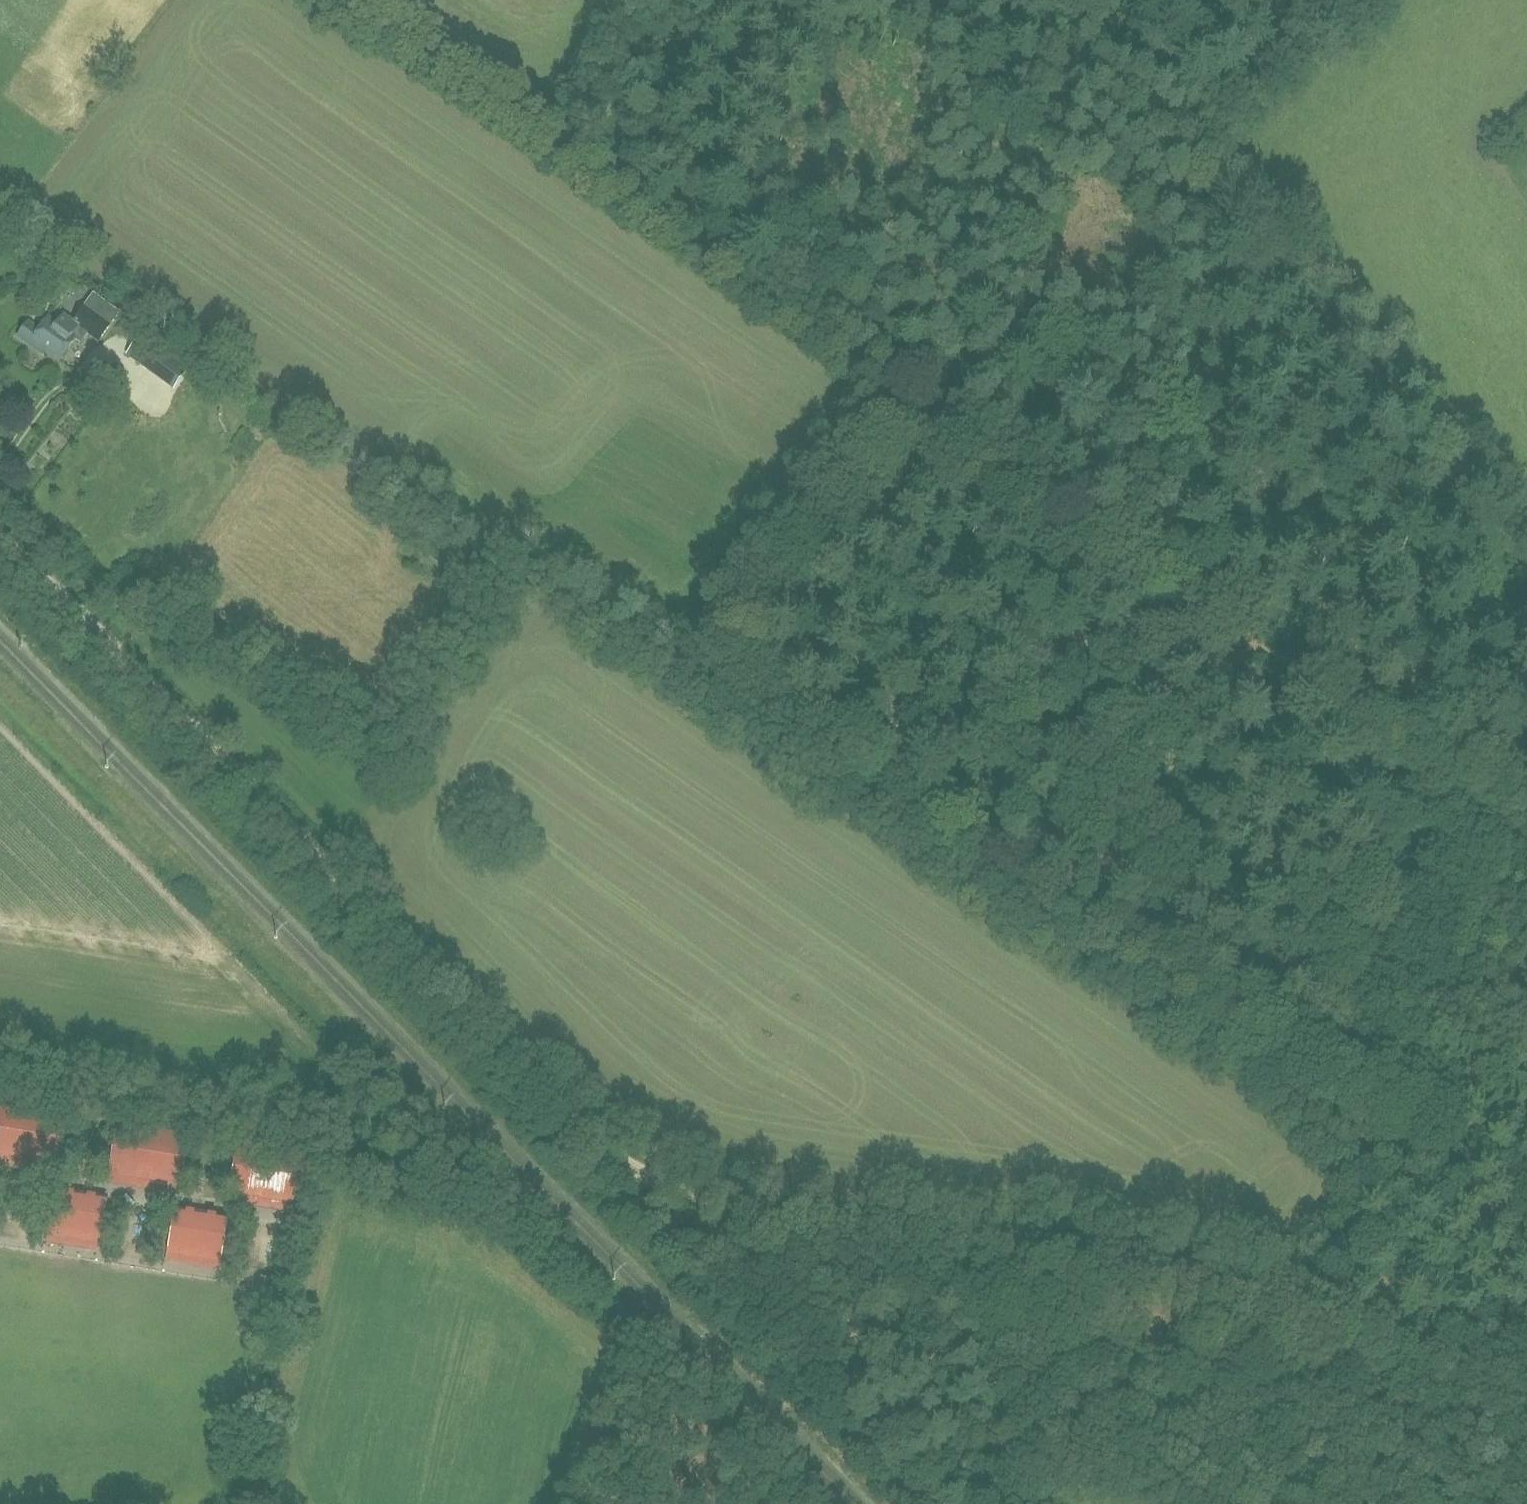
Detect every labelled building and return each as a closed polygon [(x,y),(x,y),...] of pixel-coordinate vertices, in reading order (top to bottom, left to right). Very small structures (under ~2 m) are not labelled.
[(47,318),(39,330),(28,322),(17,336),(29,345),(31,343),(58,362),(82,330),(98,342),(119,314),(92,295),(72,322),(63,315),(57,324),(47,318)] [(171,362),(159,378),(172,388),(184,371),(171,362)] [(67,1116),(0,1106),(0,1157),(59,1166),(67,1116)] [(179,1186),(187,1139),(187,1136),(117,1125),(109,1175),(179,1186)] [(300,1205),(307,1158),(308,1155),(238,1144),(230,1194),(300,1205)] [(99,1242),(106,1196),(55,1188),(48,1234),(99,1242)] [(219,1261),(226,1215),(176,1207),(168,1253),(219,1261)]
